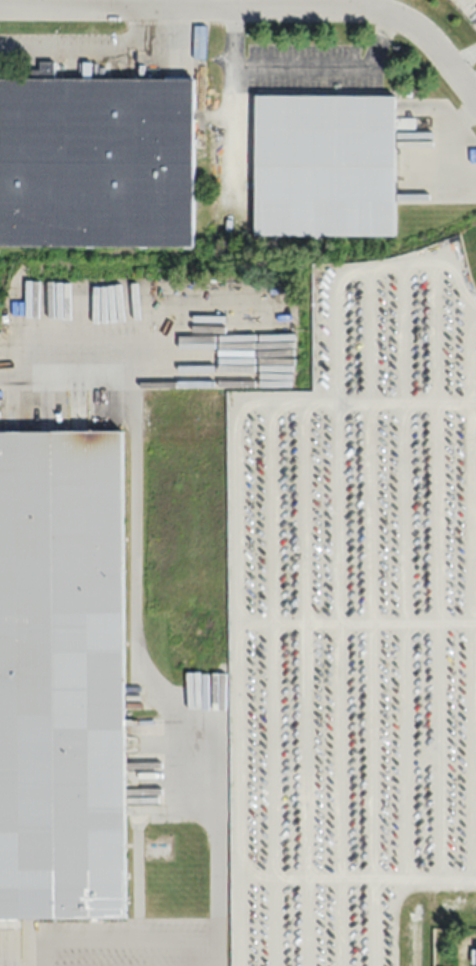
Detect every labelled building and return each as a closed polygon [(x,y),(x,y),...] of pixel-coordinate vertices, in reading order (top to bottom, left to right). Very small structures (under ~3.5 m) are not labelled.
[(0,79),(0,252),(192,251),(193,83),(0,79)] [(255,98),(254,238),(396,239),(396,99),(255,98)] [(0,436),(0,923),(122,922),(118,435),(0,436)]
